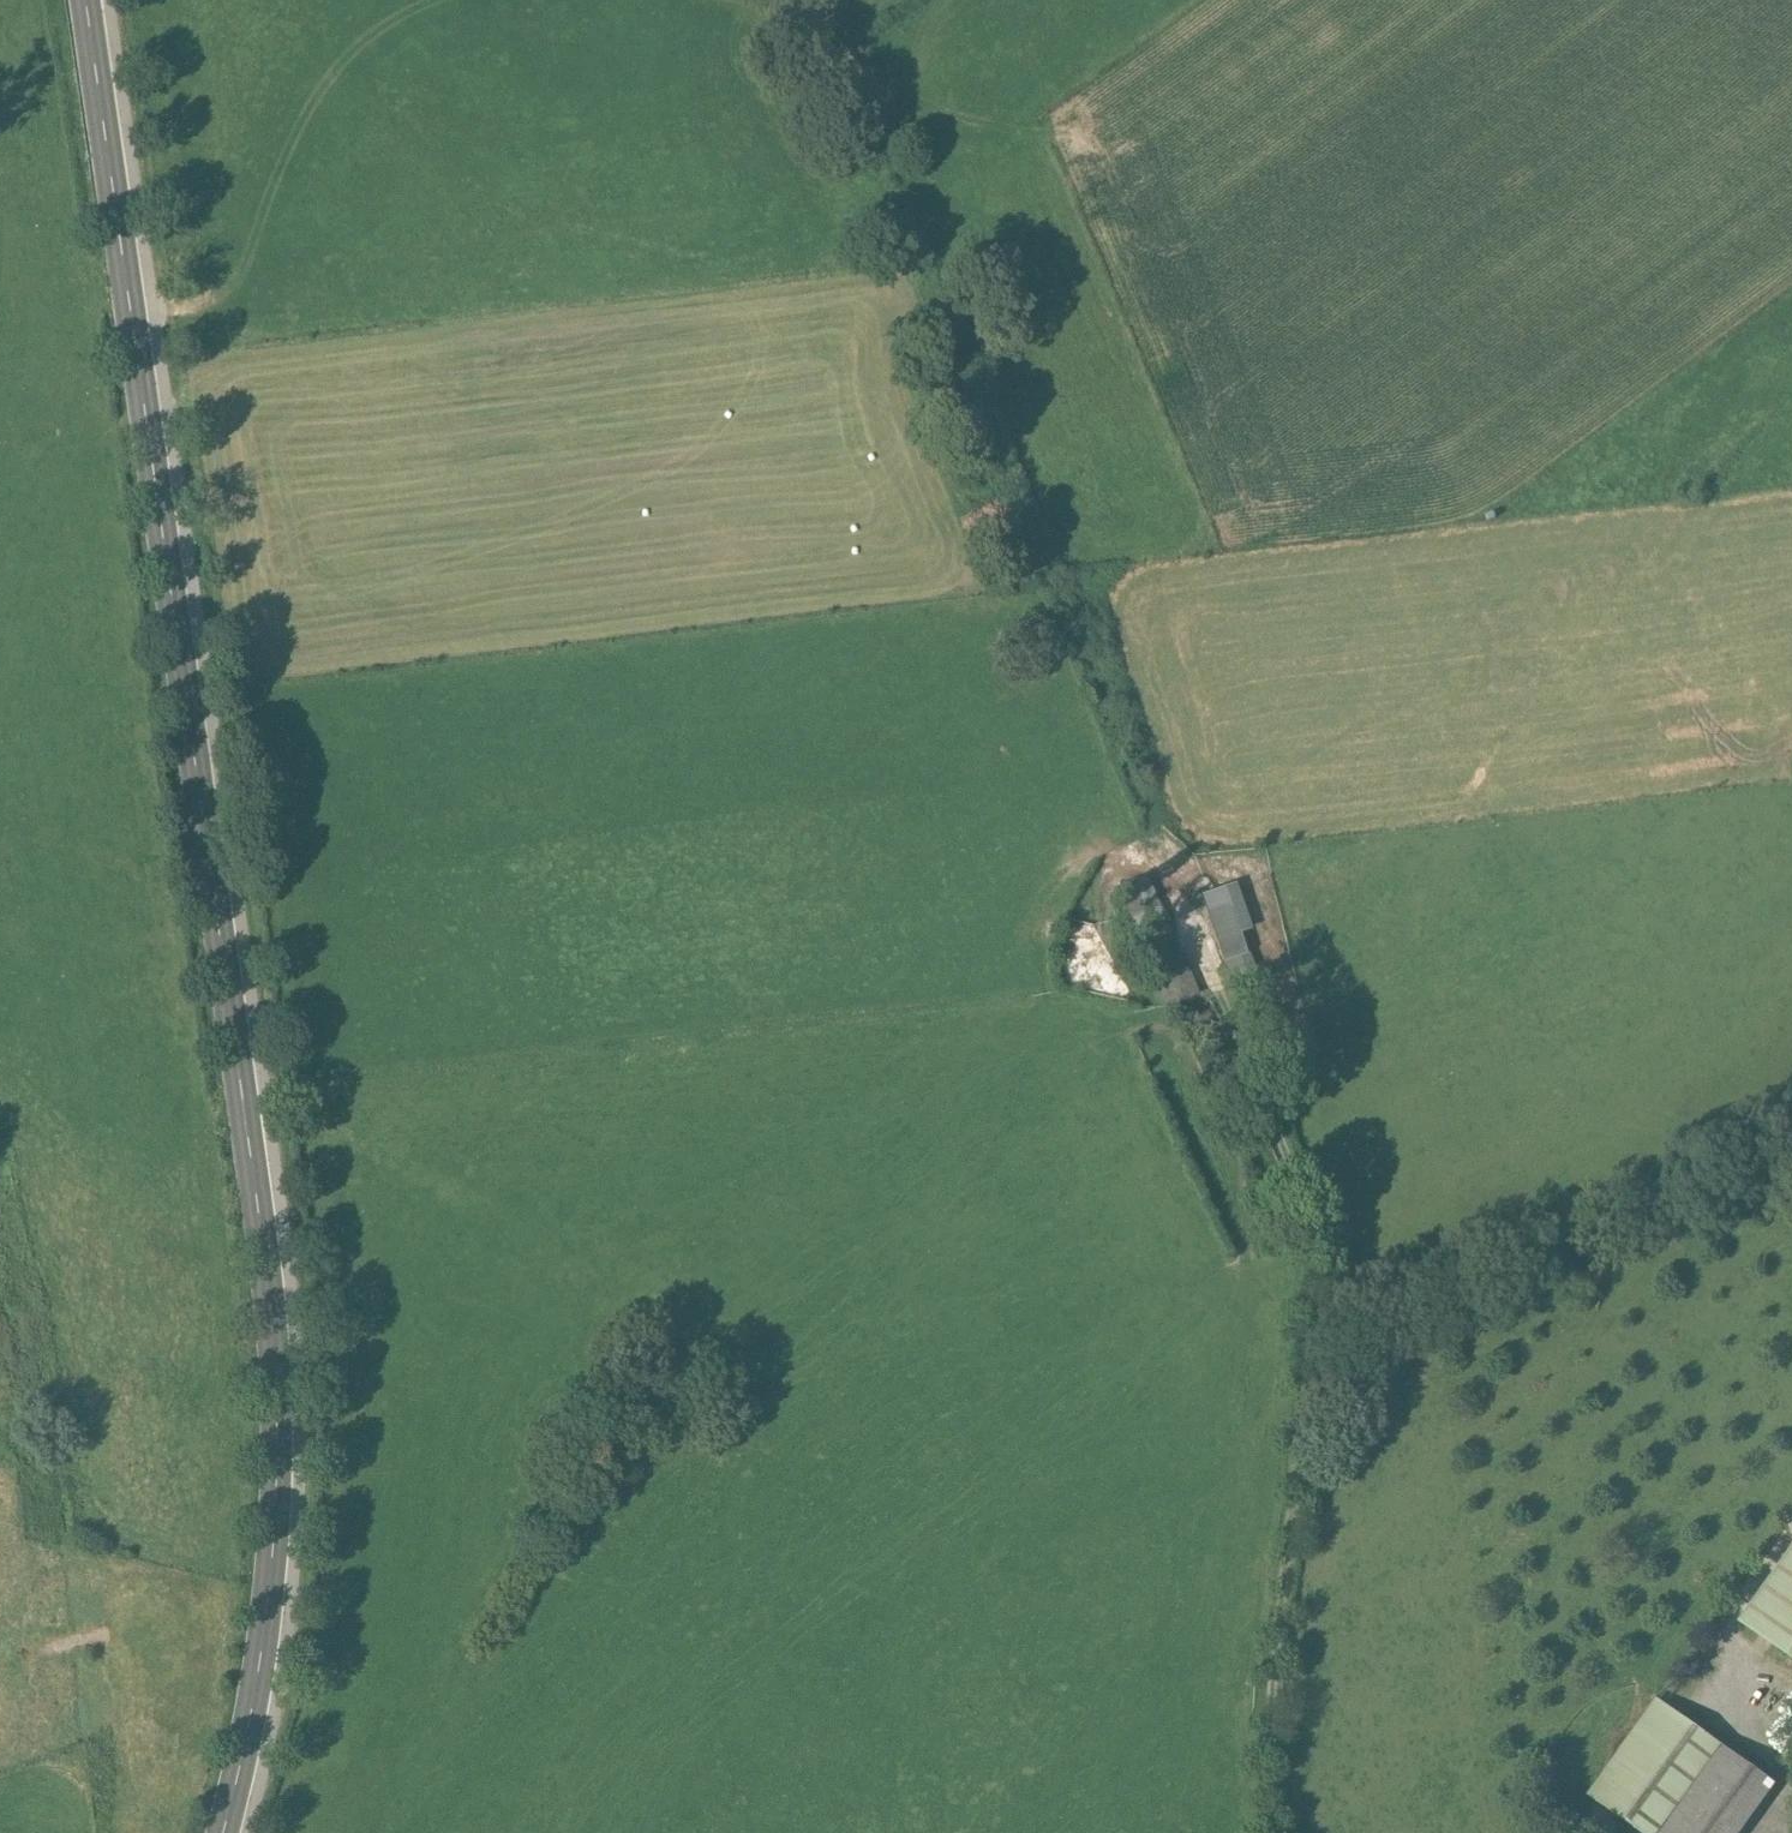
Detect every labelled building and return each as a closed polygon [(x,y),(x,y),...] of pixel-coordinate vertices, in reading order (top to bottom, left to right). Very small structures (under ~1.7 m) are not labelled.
[(1138,874),(1108,888),(1126,926),(1155,911),(1138,874)] [(1237,880),(1200,894),(1237,985),(1258,977),(1241,934),(1254,930),(1237,880)] [(1743,1626),(1791,1661),(1791,1559),(1743,1626)] [(1726,1748),(1657,1705),(1588,1797),(1644,1832),(1665,1832),(1726,1748)] [(1777,1786),(1726,1748),(1665,1832),(1745,1832),(1777,1786)]
